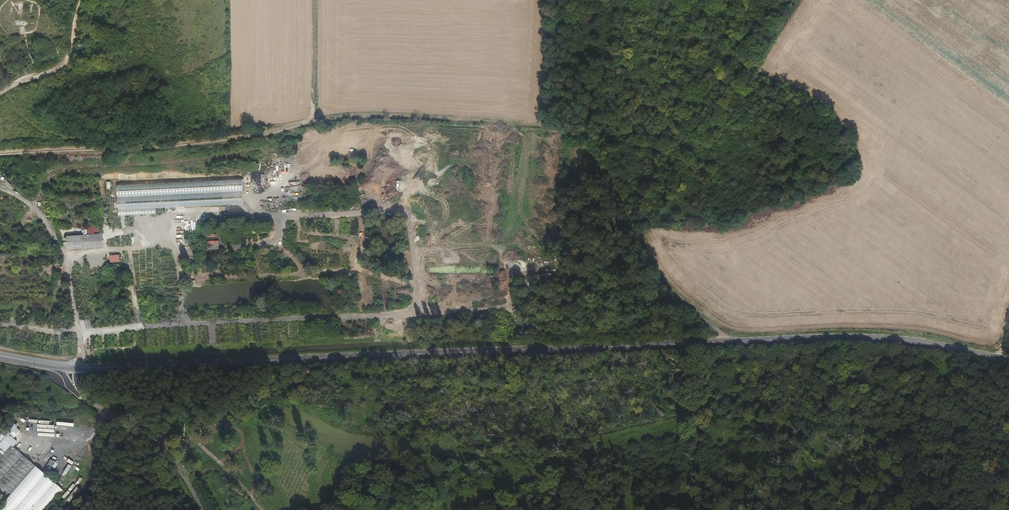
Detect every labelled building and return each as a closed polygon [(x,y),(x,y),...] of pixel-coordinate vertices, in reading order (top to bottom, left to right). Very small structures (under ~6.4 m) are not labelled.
[(244,180),(118,184),(119,217),(157,216),(157,209),(245,206),(244,180)] [(103,234),(80,236),(82,250),(104,248),(103,234)] [(219,244),(219,235),(203,235),(203,244),(219,244)] [(4,441),(0,446),(0,455),(4,458),(12,448),(4,441)] [(65,490),(12,448),(4,458),(0,455),(0,486),(14,497),(3,509),(49,509),(65,490)] [(49,458),(44,471),(48,473),(49,470),(51,471),(55,461),(49,458)] [(9,501),(0,494),(0,509),(2,509),(9,501)]
